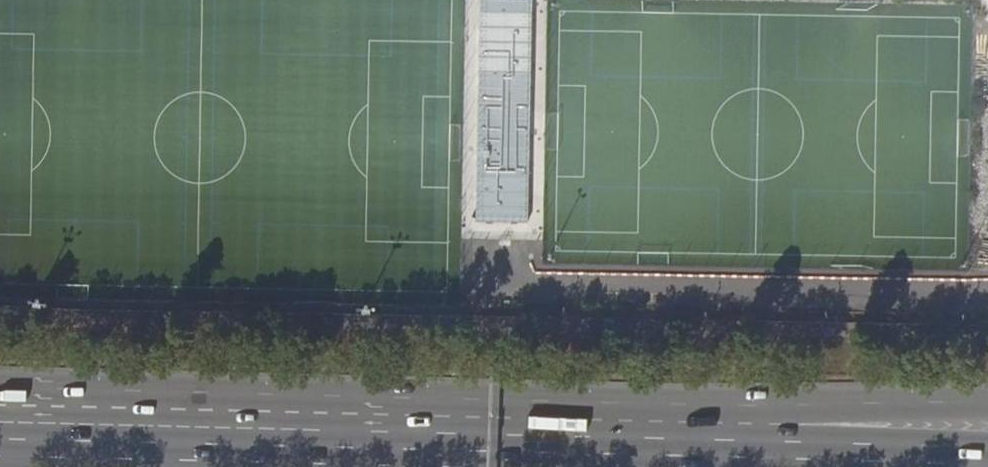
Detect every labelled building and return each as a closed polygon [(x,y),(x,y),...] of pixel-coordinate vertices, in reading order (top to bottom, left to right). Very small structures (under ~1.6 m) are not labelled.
[(478,220),(529,221),(533,0),(482,0),(478,220)]
